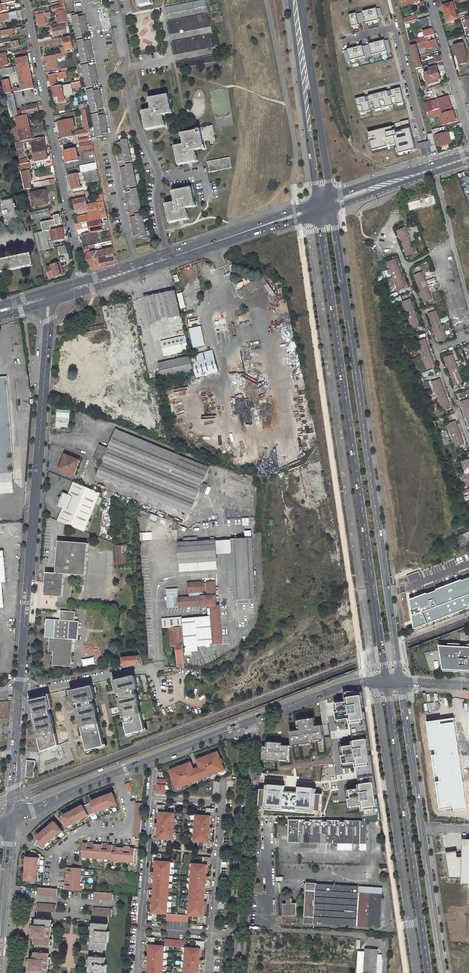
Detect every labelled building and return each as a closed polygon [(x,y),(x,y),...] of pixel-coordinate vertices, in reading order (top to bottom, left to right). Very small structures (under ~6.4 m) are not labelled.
[(60,7),(60,3),(52,5),(53,12),(56,12),(66,9),(64,0),(59,0),(60,2),(61,2),(62,6),(60,7)] [(414,5),(413,2),(420,0),(399,0),(401,9),(414,5)] [(205,1),(165,8),(167,15),(206,7),(205,1)] [(453,3),(443,6),(446,15),(449,14),(451,21),(457,19),(453,3)] [(377,4),(348,12),(352,25),(380,18),(377,4)] [(58,24),(64,23),(68,22),(66,9),(56,12),(57,16),(55,16),(56,22),(58,21),(58,24)] [(18,19),(16,12),(9,13),(10,20),(18,19)] [(47,25),(46,21),(44,21),(43,18),(45,18),(44,14),(37,16),(39,26),(47,25)] [(92,56),(90,46),(91,45),(90,41),(84,42),(83,36),(89,35),(88,30),(87,31),(85,21),(86,21),(85,17),(79,18),(79,16),(76,16),(76,14),(72,14),(97,141),(101,140),(100,137),(103,137),(102,135),(108,134),(108,129),(106,129),(105,120),(106,120),(105,115),(98,116),(97,110),(104,109),(103,105),(101,105),(100,95),(101,95),(100,91),(94,92),(92,86),(99,84),(98,80),(97,80),(95,71),(96,70),(95,66),(89,67),(87,61),(94,60),(93,55),(92,56)] [(404,24),(416,20),(415,14),(402,18),(404,24)] [(171,36),(201,29),(210,28),(208,15),(169,23),(171,36)] [(461,19),(464,29),(468,27),(468,16),(461,19)] [(418,19),(420,27),(429,24),(426,17),(418,19)] [(68,37),(71,37),(68,22),(64,23),(65,27),(52,29),(54,36),(68,34),(68,37)] [(419,38),(409,41),(411,47),(416,45),(418,44),(428,41),(427,36),(435,34),(433,28),(423,31),(425,37),(419,39),(419,38)] [(212,35),(203,37),(172,43),(175,56),(214,48),(212,35)] [(72,52),(74,51),(71,37),(68,37),(64,38),(64,40),(64,41),(63,42),(63,45),(65,45),(66,51),(72,50),(72,52)] [(348,66),(388,55),(384,37),(344,47),(348,66)] [(60,44),(59,41),(59,39),(53,40),(38,43),(39,48),(60,44)] [(428,41),(418,44),(420,49),(438,44),(436,39),(428,41)] [(13,47),(19,46),(19,48),(20,49),(24,48),(22,40),(18,41),(10,42),(10,45),(12,45),(12,48),(13,47)] [(463,55),(466,55),(463,42),(454,45),(459,65),(465,63),(463,55)] [(411,47),(416,69),(422,67),(416,45),(411,47)] [(6,53),(5,53),(0,54),(0,60),(1,60),(3,66),(8,65),(6,53)] [(16,57),(18,66),(29,64),(27,54),(16,57)] [(57,65),(56,58),(64,57),(64,56),(63,54),(45,57),(47,63),(45,63),(46,66),(47,65),(48,71),(56,69),(56,65),(57,65)] [(438,60),(437,57),(434,58),(435,59),(423,63),(424,66),(443,61),(442,58),(438,60)] [(29,64),(18,66),(16,67),(17,68),(18,68),(20,79),(27,77),(26,76),(31,75),(29,64)] [(430,68),(431,71),(424,73),(425,76),(423,76),(424,80),(427,80),(428,85),(438,82),(437,79),(440,79),(436,66),(430,68)] [(14,73),(13,67),(0,70),(1,75),(14,73)] [(57,85),(56,78),(63,77),(62,73),(49,75),(51,86),(57,85)] [(8,79),(2,80),(5,94),(12,93),(10,88),(9,81),(8,81),(8,79)] [(34,88),(32,79),(21,82),(22,89),(18,90),(18,88),(13,89),(14,92),(34,88)] [(358,111),(404,99),(400,83),(354,94),(358,111)] [(62,86),(53,87),(55,98),(60,97),(61,102),(65,101),(62,86)] [(6,96),(10,119),(16,118),(24,116),(23,115),(39,112),(37,105),(20,108),(21,111),(18,111),(14,94),(6,96)] [(165,127),(163,115),(172,114),(168,95),(150,99),(152,110),(143,111),(146,130),(165,127)] [(440,112),(442,111),(445,124),(456,121),(448,96),(438,99),(441,108),(432,110),(430,101),(425,103),(428,116),(440,113),(440,112)] [(81,111),(82,113),(85,130),(76,132),(74,133),(73,134),(72,134),(71,130),(72,129),(72,128),(70,128),(70,127),(74,127),(73,119),(55,123),(57,133),(60,132),(62,139),(78,136),(87,134),(90,133),(86,110),(81,111)] [(65,117),(77,115),(77,114),(76,112),(53,116),(54,121),(65,119),(65,117)] [(27,115),(24,116),(16,118),(19,130),(30,128),(27,115)] [(410,118),(367,129),(371,146),(396,140),(399,155),(418,150),(410,118)] [(216,134),(216,131),(214,131),(213,125),(200,127),(200,128),(198,129),(199,130),(182,133),(184,145),(175,146),(179,165),(198,162),(196,150),(204,149),(204,146),(206,145),(205,141),(210,140),(211,145),(214,144),(213,139),(215,139),(215,134),(216,134)] [(21,142),(32,140),(30,128),(19,130),(21,142)] [(434,136),(436,135),(439,146),(451,143),(448,132),(446,133),(445,130),(440,131),(439,128),(432,130),(434,136)] [(81,148),(84,147),(93,145),(92,141),(89,142),(87,134),(78,136),(80,144),(81,148)] [(125,193),(126,197),(127,197),(128,206),(127,207),(128,211),(135,210),(136,216),(130,217),(130,222),(131,222),(133,231),(132,232),(133,236),(140,235),(140,237),(143,236),(143,239),(146,238),(126,136),(123,137),(123,139),(121,140),(121,142),(115,143),(116,148),(117,147),(119,157),(118,157),(119,161),(125,160),(126,166),(120,168),(121,172),(122,172),(124,181),(122,182),(123,186),(130,185),(131,191),(125,193)] [(33,145),(31,145),(35,161),(48,158),(44,137),(32,140),(33,145)] [(95,157),(93,145),(84,147),(86,156),(93,154),(93,158),(95,157)] [(76,149),(65,151),(64,151),(67,163),(79,161),(76,149)] [(209,174),(227,170),(232,169),(230,158),(207,162),(211,169),(209,174)] [(29,163),(20,165),(22,173),(27,172),(31,171),(29,163)] [(98,170),(96,163),(80,166),(81,173),(98,170)] [(342,181),(349,179),(346,167),(334,170),(336,177),(341,176),(342,181)] [(98,170),(81,173),(69,175),(72,190),(80,188),(78,176),(82,175),(82,177),(85,176),(86,184),(100,181),(98,170)] [(22,173),(25,190),(31,189),(27,172),(22,173)] [(195,206),(192,187),(173,191),(175,203),(166,204),(170,223),(188,220),(186,208),(195,206)] [(31,194),(34,207),(49,204),(46,191),(31,194)] [(89,197),(88,192),(73,195),(74,200),(85,198),(89,197)] [(105,208),(102,194),(97,195),(98,202),(99,206),(100,209),(105,208)] [(408,202),(409,209),(433,203),(431,195),(408,202)] [(89,207),(88,205),(87,205),(87,204),(85,198),(74,200),(76,211),(87,208),(88,208),(89,207)] [(14,199),(2,202),(7,225),(18,223),(14,199)] [(87,205),(88,205),(89,207),(88,208),(87,208),(88,212),(98,209),(100,209),(99,206),(98,202),(87,204),(87,205)] [(88,212),(87,208),(76,211),(78,217),(88,215),(88,212)] [(50,215),(49,209),(30,213),(32,219),(50,215)] [(83,223),(88,222),(100,220),(98,209),(88,212),(88,215),(78,217),(79,224),(83,223)] [(61,225),(59,215),(54,216),(55,220),(41,223),(43,232),(51,230),(50,227),(59,225),(61,225)] [(100,220),(88,222),(90,234),(92,233),(103,231),(100,220)] [(415,254),(405,227),(397,229),(407,256),(415,254)] [(60,229),(51,230),(43,232),(35,234),(38,251),(54,248),(53,242),(65,240),(62,228),(60,229)] [(82,236),(84,247),(95,245),(112,241),(111,238),(103,240),(96,242),(96,243),(94,243),(92,233),(90,234),(82,236)] [(91,250),(93,249),(93,248),(96,247),(95,245),(84,247),(85,253),(88,252),(88,250),(90,250),(91,250)] [(67,253),(66,246),(58,247),(60,255),(67,253)] [(92,253),(86,254),(88,264),(90,266),(91,268),(92,271),(114,264),(114,263),(116,263),(113,248),(92,253)] [(0,259),(0,261),(31,255),(31,253),(0,259)] [(33,265),(31,255),(0,261),(0,272),(33,265)] [(405,285),(395,258),(387,260),(397,288),(405,285)] [(423,272),(432,270),(431,261),(422,263),(423,272)] [(58,264),(50,267),(46,268),(50,278),(55,276),(55,277),(61,275),(58,264)] [(186,277),(190,275),(189,274),(192,273),(189,264),(180,267),(182,273),(173,276),(175,282),(179,281),(178,278),(185,275),(186,277)] [(389,269),(382,271),(384,277),(390,276),(389,269)] [(415,276),(425,304),(432,301),(422,274),(415,276)] [(145,297),(150,322),(181,315),(176,290),(145,297)] [(180,302),(181,308),(185,307),(181,292),(177,294),(179,303),(180,302)] [(420,326),(410,299),(402,302),(412,329),(420,326)] [(212,312),(215,321),(226,318),(223,308),(212,312)] [(445,337),(436,310),(428,313),(438,340),(445,337)] [(199,317),(188,319),(194,346),(205,344),(199,317)] [(159,340),(162,356),(187,351),(184,335),(159,340)] [(425,340),(418,343),(428,370),(435,367),(425,340)] [(190,356),(212,350),(210,343),(189,349),(190,356)] [(189,372),(191,380),(218,372),(212,350),(190,356),(194,371),(189,372)] [(194,371),(190,356),(190,355),(158,362),(162,378),(194,371)] [(452,355),(445,358),(455,385),(462,382),(452,355)] [(434,369),(423,371),(425,380),(441,376),(440,372),(435,373),(434,369)] [(0,379),(0,494),(14,493),(6,378),(0,379)] [(433,384),(443,411),(450,408),(440,381),(433,384)] [(68,427),(69,411),(58,410),(56,426),(68,427)] [(448,425),(456,448),(463,445),(455,422),(448,425)] [(446,430),(440,432),(444,445),(449,443),(446,430)] [(180,456),(116,431),(108,449),(172,475),(180,456)] [(96,461),(103,446),(99,445),(93,460),(96,461)] [(172,475),(108,449),(103,446),(96,461),(102,463),(195,501),(209,468),(180,456),(172,475)] [(458,458),(465,455),(462,448),(455,451),(458,458)] [(65,455),(59,470),(74,476),(80,461),(65,455)] [(102,463),(94,483),(187,521),(195,501),(102,463)] [(84,532),(100,493),(73,482),(68,495),(62,493),(57,507),(62,509),(58,521),(84,532)] [(254,517),(231,519),(232,540),(250,538),(253,533),(254,517)] [(254,598),(250,538),(232,540),(233,547),(233,553),(234,569),(227,569),(228,586),(235,586),(236,604),(250,603),(249,598),(254,598)] [(232,540),(215,541),(216,554),(226,554),(233,553),(233,547),(232,540)] [(178,561),(216,559),(216,554),(215,541),(177,543),(178,561)] [(85,576),(87,544),(58,542),(55,574),(45,573),(44,596),(62,598),(64,575),(85,576)] [(126,546),(115,546),(116,564),(126,564),(125,551),(127,551),(126,546)] [(226,554),(227,569),(234,569),(233,553),(226,554)] [(216,559),(178,561),(179,570),(217,568),(216,559)] [(468,603),(468,572),(408,596),(412,625),(468,603)] [(222,644),(219,605),(216,605),(215,581),(210,581),(207,582),(207,583),(204,583),(203,582),(188,583),(188,591),(189,591),(190,596),(178,597),(178,588),(167,588),(168,607),(179,606),(206,603),(207,608),(211,608),(213,644),(222,644)] [(59,621),(46,620),(44,638),(49,638),(48,652),(52,653),(51,666),(70,667),(72,640),(77,641),(78,622),(73,622),(74,612),(60,611),(59,621)] [(181,616),(162,618),(162,628),(170,627),(182,626),(181,618),(181,616)] [(210,616),(181,618),(184,646),(212,643),(210,616)] [(184,667),(182,626),(170,627),(171,646),(177,645),(178,657),(179,657),(179,661),(178,662),(178,667),(184,667)] [(439,647),(443,672),(459,673),(459,671),(466,672),(466,673),(468,674),(468,645),(467,645),(467,648),(459,648),(460,645),(448,644),(448,647),(439,647)] [(121,658),(122,665),(138,664),(138,656),(121,658)] [(122,678),(113,680),(114,685),(114,688),(115,690),(115,692),(116,694),(117,694),(120,693),(121,698),(119,698),(119,702),(120,707),(121,710),(124,709),(125,716),(123,717),(123,719),(125,724),(127,734),(133,732),(133,733),(145,731),(145,729),(143,723),(143,722),(141,714),(141,713),(139,714),(137,706),(139,706),(138,702),(137,695),(136,694),(134,694),(133,690),(135,689),(138,689),(135,678),(134,676),(123,679),(122,678)] [(73,692),(70,692),(73,705),(75,704),(78,704),(79,708),(77,709),(77,712),(79,720),(79,721),(82,720),(84,727),(81,728),(84,742),(86,749),(87,751),(92,748),(92,749),(94,749),(97,748),(100,748),(104,747),(104,745),(99,723),(96,724),(95,716),(97,716),(96,714),(94,704),(92,705),(91,700),(93,700),(95,699),(94,694),(92,687),(90,687),(89,685),(72,689),(73,692)] [(349,692),(344,694),(346,703),(338,704),(339,712),(336,713),(338,721),(349,720),(350,725),(351,725),(354,746),(344,747),(345,756),(343,756),(344,765),(355,763),(356,768),(357,768),(360,789),(350,791),(351,799),(349,800),(350,808),(361,806),(363,822),(379,822),(379,813),(380,813),(363,692),(349,692)] [(41,750),(41,752),(58,745),(58,742),(55,733),(54,733),(53,726),(54,725),(52,719),(51,714),(50,714),(49,709),(51,709),(52,708),(49,694),(39,697),(39,699),(29,701),(32,713),(33,713),(34,715),(34,718),(33,718),(36,730),(37,730),(38,736),(39,737),(38,737),(41,750)] [(454,718),(427,722),(431,749),(436,749),(437,755),(432,756),(435,775),(439,775),(440,781),(435,781),(439,810),(454,808),(454,811),(468,809),(454,718)] [(290,732),(292,746),(322,742),(321,740),(324,740),(322,726),(316,727),(315,719),(299,721),(301,731),(290,732)] [(269,747),(263,747),(262,761),(281,762),(281,760),(288,760),(290,746),(282,746),(282,743),(269,742),(269,747)] [(191,762),(170,771),(177,789),(225,770),(218,752),(197,760),(200,767),(194,769),(191,762)] [(35,762),(27,761),(26,778),(34,778),(35,762)] [(156,793),(165,794),(166,785),(165,785),(166,780),(157,779),(157,785),(158,785),(158,790),(157,790),(156,793)] [(259,799),(258,806),(320,811),(321,805),(319,804),(319,801),(321,801),(322,795),(313,794),(314,789),(298,787),(298,793),(284,792),(284,786),(269,785),(268,790),(260,789),(259,795),(262,796),(262,799),(259,799)] [(96,815),(96,816),(104,813),(103,812),(110,809),(111,810),(118,807),(113,795),(91,804),(91,805),(96,815)] [(143,805),(136,804),(134,838),(141,838),(143,805)] [(91,805),(84,808),(89,818),(96,815),(91,805)] [(162,839),(173,840),(174,813),(164,813),(165,805),(157,805),(156,813),(158,813),(159,813),(159,824),(157,823),(156,823),(155,827),(157,827),(158,828),(157,838),(156,838),(154,838),(154,846),(162,847),(162,839)] [(84,808),(63,818),(69,830),(76,826),(75,826),(82,822),(83,823),(90,819),(89,818),(84,808)] [(196,815),(194,842),(204,842),(203,850),(211,850),(212,842),(210,842),(209,842),(209,832),(211,832),(212,832),(213,828),(211,828),(210,828),(211,817),(212,817),(214,817),(214,809),(206,808),(206,816),(196,815)] [(289,820),(288,843),(361,845),(361,822),(343,821),(299,820),(289,820)] [(44,850),(44,849),(51,843),(57,838),(63,833),(55,823),(37,838),(38,839),(35,846),(44,850)] [(468,883),(468,837),(458,837),(457,854),(453,853),(452,849),(441,850),(445,876),(457,877),(456,882),(468,883)] [(130,862),(134,863),(135,850),(131,849),(131,848),(124,848),(124,849),(117,848),(117,847),(109,846),(109,845),(102,844),(102,846),(94,845),(94,844),(87,843),(87,845),(83,844),(82,857),(86,858),(86,859),(94,859),(94,858),(100,859),(100,860),(108,860),(109,859),(112,860),(112,862),(116,862),(116,861),(123,862),(123,863),(130,863),(130,862)] [(28,858),(27,858),(26,881),(38,882),(39,875),(38,875),(39,867),(40,867),(40,857),(41,856),(32,852),(28,858)] [(157,913),(167,914),(171,862),(161,861),(161,854),(153,853),(153,861),(154,862),(156,862),(156,863),(155,872),(154,872),(152,872),(152,876),(150,877),(150,883),(154,883),(154,891),(149,891),(149,896),(150,897),(150,902),(151,902),(153,902),(152,912),(151,912),(149,912),(148,920),(156,921),(157,913)] [(202,864),(192,864),(188,915),(198,916),(198,924),(206,924),(206,916),(205,916),(203,916),(204,905),(205,906),(207,906),(207,902),(209,900),(209,895),(205,895),(205,887),(210,887),(210,882),(209,880),(209,876),(208,876),(206,876),(207,865),(208,866),(210,866),(211,858),(203,857),(202,864)] [(66,887),(66,891),(79,892),(79,888),(80,888),(81,880),(80,880),(80,874),(81,874),(81,870),(66,868),(66,872),(67,872),(67,880),(65,879),(65,887),(66,887)] [(307,884),(305,923),(379,927),(381,888),(307,884)] [(57,890),(38,889),(38,896),(57,897),(57,890)] [(94,893),(94,900),(113,901),(113,894),(94,893)] [(292,899),(287,899),(287,904),(282,905),(283,916),(285,916),(286,923),(297,923),(296,903),(292,904),(292,899)] [(56,906),(37,905),(37,912),(56,913),(56,906)] [(93,909),(93,916),(112,917),(112,910),(93,909)] [(167,914),(166,920),(188,922),(188,915),(167,914)] [(52,921),(36,919),(36,927),(35,938),(34,942),(36,942),(35,946),(35,948),(35,949),(35,952),(35,957),(33,957),(33,960),(32,971),(32,972),(48,972),(50,954),(51,954),(51,946),(50,946),(52,921)] [(108,925),(95,924),(94,927),(92,927),(90,946),(93,946),(93,950),(94,950),(94,957),(92,957),(92,961),(89,961),(88,972),(105,972),(105,966),(106,958),(103,958),(103,951),(106,951),(107,944),(108,932),(108,925)] [(165,946),(155,945),(155,938),(147,937),(147,945),(148,945),(150,945),(149,956),(147,956),(146,956),(146,960),(144,961),(144,967),(148,967),(148,972),(163,972),(165,946)] [(186,941),(165,939),(165,946),(186,947),(186,941)] [(184,972),(199,972),(199,971),(204,971),(204,966),(203,964),(203,960),(201,960),(200,960),(201,949),(202,949),(204,949),(204,941),(196,941),(196,948),(186,947),(184,972)] [(377,950),(364,949),(364,952),(358,951),(357,972),(376,972),(377,950)]
